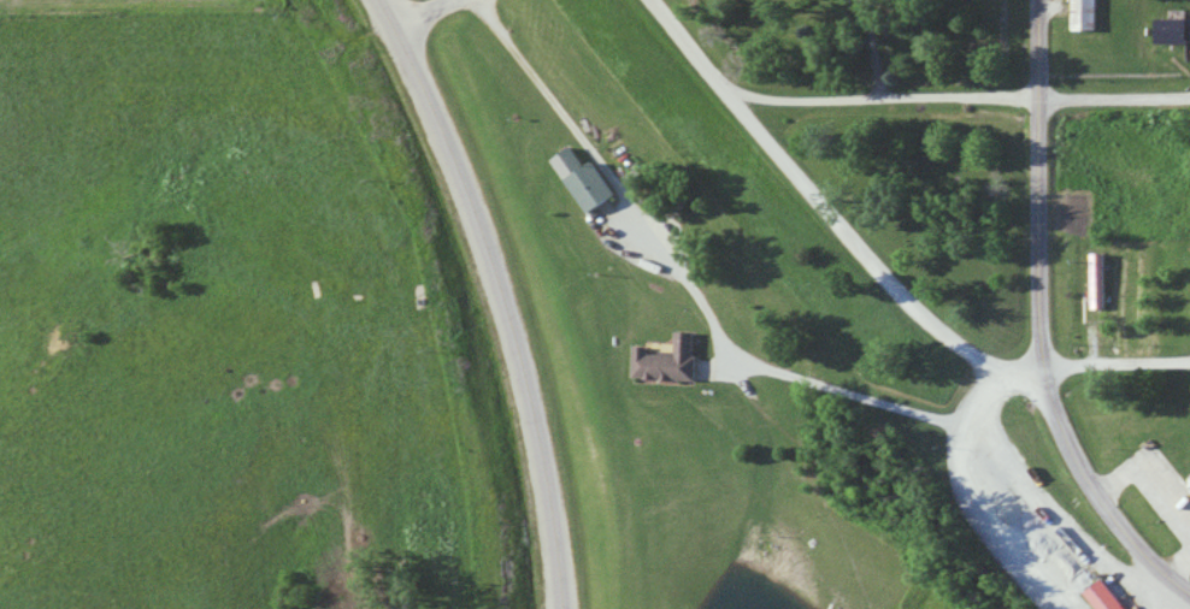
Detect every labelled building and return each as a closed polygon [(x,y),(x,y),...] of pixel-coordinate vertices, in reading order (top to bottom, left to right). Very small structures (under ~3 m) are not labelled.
[(1091,12),(1079,12),(1079,27),(1100,27),(1100,0),(1091,0),(1091,12)] [(1160,18),(1160,43),(1189,43),(1189,18),(1160,18)] [(1107,253),(1092,253),(1092,309),(1107,309),(1107,253)] [(1100,608),(1130,608),(1107,577),(1087,591),(1100,608)]
